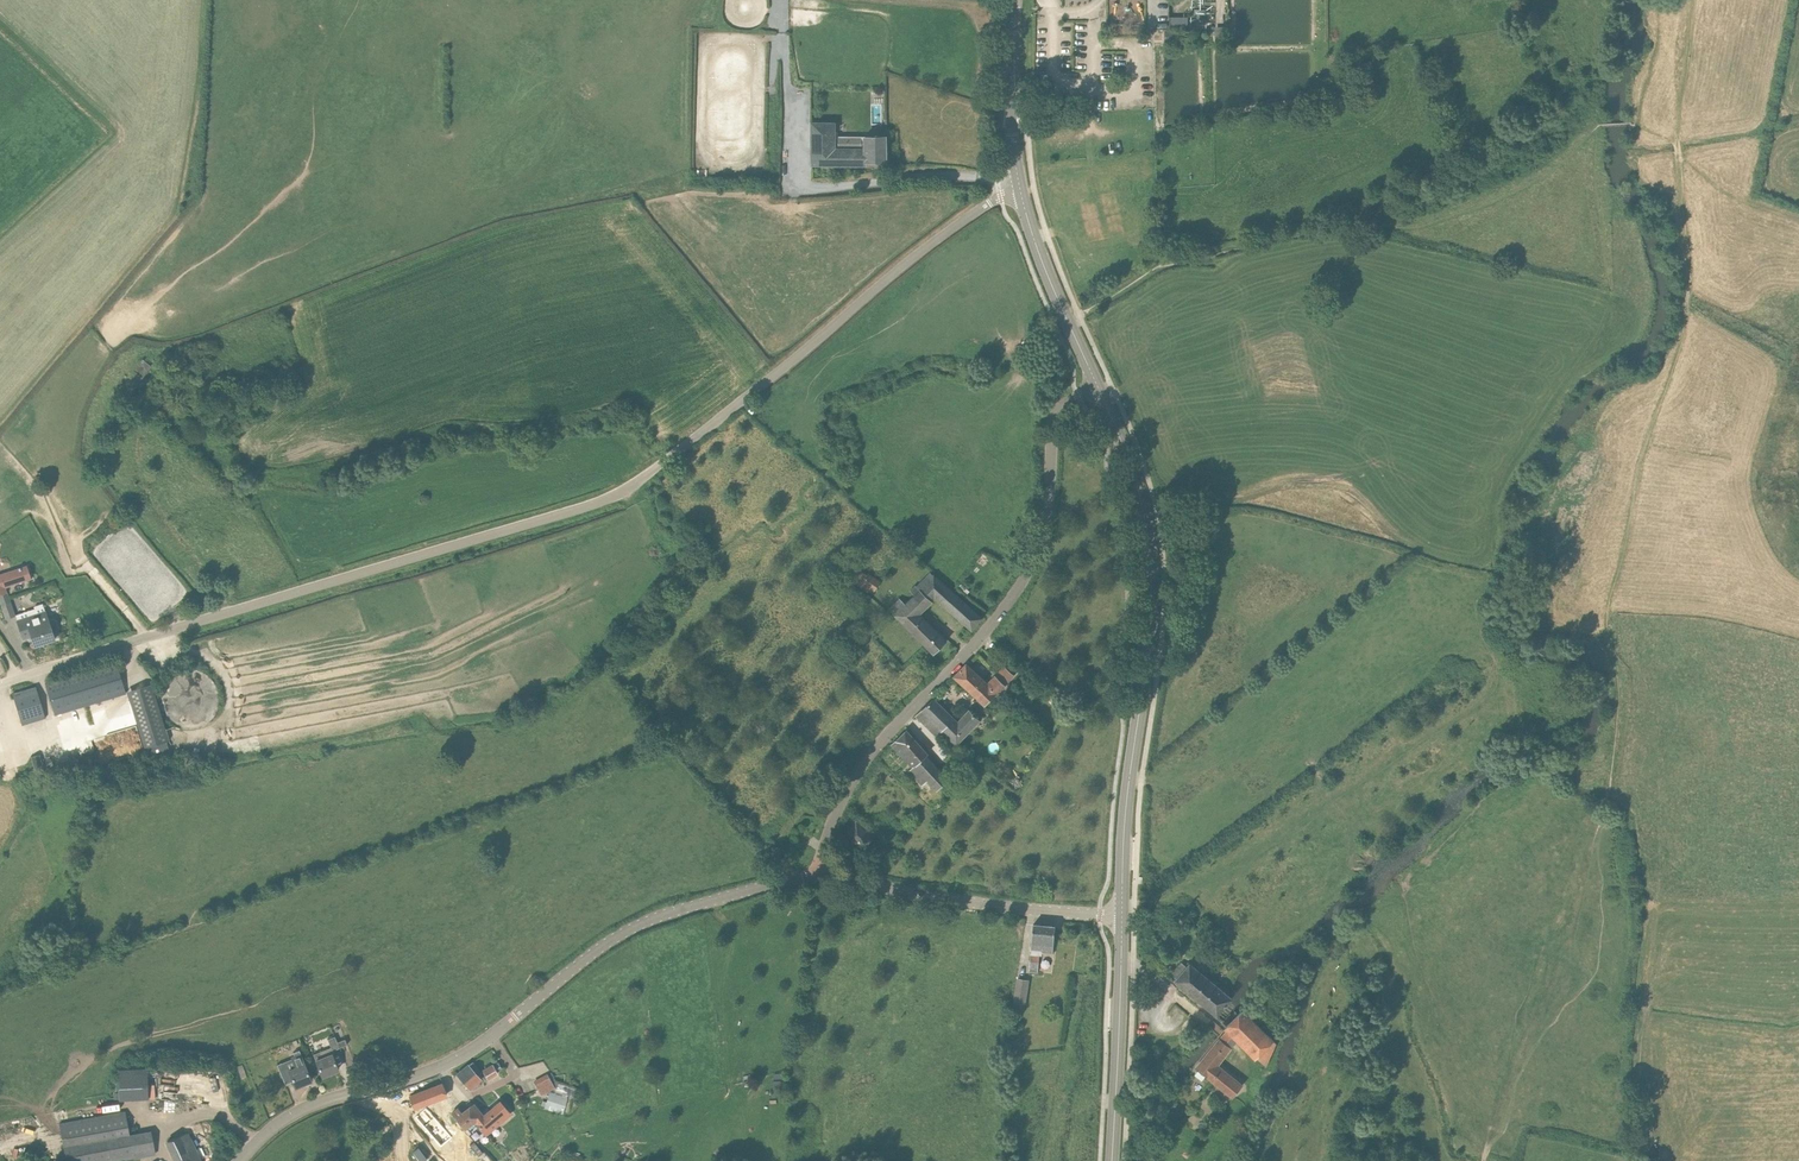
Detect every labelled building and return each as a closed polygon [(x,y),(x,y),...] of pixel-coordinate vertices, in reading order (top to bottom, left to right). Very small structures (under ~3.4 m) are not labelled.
[(1171,16),(1172,27),(1191,26),(1190,15),(1171,16)] [(1167,46),(1176,46),(1176,29),(1164,30),(1164,43),(1167,43),(1167,46)] [(1216,32),(1216,44),(1224,43),(1224,32),(1216,32)] [(874,136),(865,135),(865,148),(834,149),(834,123),(813,124),(813,164),(867,164),(866,162),(887,162),(886,135),(874,136)] [(7,592),(5,588),(27,580),(23,566),(0,574),(0,595),(7,592)] [(879,582),(862,571),(855,582),(867,591),(869,587),(874,591),(879,582)] [(981,617),(933,577),(929,573),(917,585),(915,584),(910,590),(915,596),(907,605),(917,615),(937,594),(940,598),(942,603),(972,629),(981,617)] [(5,619),(15,616),(11,604),(7,592),(0,595),(0,603),(5,619)] [(907,605),(906,606),(899,599),(891,608),(935,652),(945,643),(917,615),(907,605)] [(56,620),(53,619),(48,620),(43,604),(33,607),(34,609),(15,615),(23,639),(31,636),(34,646),(55,639),(52,632),(57,630),(59,628),(56,620)] [(117,663),(45,683),(55,715),(114,697),(126,694),(117,663)] [(978,696),(988,685),(966,664),(956,675),(978,696)] [(994,695),(1014,675),(1005,667),(988,685),(978,696),(986,704),(994,695)] [(173,673),(167,679),(162,686),(160,693),(159,701),(161,709),(165,717),(171,723),(178,727),(186,729),(194,728),(202,726),(209,722),(215,716),(218,708),(220,700),(219,692),(216,684),(211,678),(205,673),(197,670),(189,669),(181,670),(173,673)] [(12,693),(15,704),(22,725),(45,718),(36,686),(12,693)] [(129,693),(147,754),(171,747),(153,686),(129,693)] [(941,699),(944,701),(950,693),(947,690),(946,692),(946,693),(941,699)] [(958,723),(948,713),(933,699),(917,715),(936,734),(941,729),(956,743),(979,719),(971,710),(958,723)] [(927,753),(913,740),(905,731),(891,744),(900,753),(914,767),(910,771),(922,784),(927,779),(937,789),(947,779),(925,755),(927,753)] [(31,759),(35,772),(42,770),(38,757),(31,759)] [(865,849),(875,836),(857,822),(847,835),(865,849)] [(1045,967),(1047,953),(1053,953),(1055,926),(1033,924),(1032,936),(1028,972),(1031,973),(1031,975),(1041,976),(1042,967),(1045,967)] [(1211,981),(1199,971),(1190,964),(1176,981),(1196,998),(1211,981)] [(1014,1002),(1013,1006),(1017,1007),(1014,1019),(1020,1020),(1023,1009),(1024,1004),(1025,1004),(1029,980),(1017,979),(1014,1002)] [(1225,1006),(1228,1003),(1231,998),(1211,981),(1196,998),(1217,1015),(1225,1006)] [(1009,1017),(1014,1019),(1017,1007),(1013,1006),(1012,1006),(1009,1017)] [(1226,1027),(1256,1057),(1266,1066),(1276,1044),(1273,1041),(1243,1010),(1226,1027)] [(339,1048),(337,1042),(334,1036),(327,1039),(330,1047),(313,1054),(315,1060),(322,1076),(338,1070),(335,1064),(335,1063),(332,1055),(334,1054),(333,1050),(339,1048)] [(337,1042),(339,1048),(347,1045),(345,1039),(337,1042)] [(1208,1077),(1218,1064),(1217,1064),(1231,1048),(1219,1039),(1196,1067),(1208,1077)] [(289,1069),(286,1063),(278,1067),(285,1085),(293,1081),(295,1087),(297,1086),(298,1089),(304,1086),(303,1084),(311,1081),(300,1054),(300,1053),(298,1049),(292,1051),(294,1056),(292,1057),(296,1066),(289,1069)] [(476,1075),(480,1072),(472,1063),(468,1065),(457,1075),(469,1089),(480,1079),(476,1075)] [(1218,1064),(1208,1077),(1232,1098),(1243,1085),(1218,1064)] [(489,1079),(488,1078),(497,1073),(496,1072),(493,1067),(492,1065),(483,1071),(488,1079),(489,1079)] [(119,1100),(148,1099),(147,1067),(117,1069),(119,1100)] [(534,1081),(541,1095),(555,1088),(548,1074),(534,1081)] [(410,1097),(414,1108),(425,1104),(446,1095),(442,1084),(410,1097)] [(555,1092),(565,1094),(567,1095),(573,1097),(576,1089),(567,1086),(557,1084),(555,1092)] [(547,1101),(546,1105),(545,1109),(562,1114),(566,1098),(549,1093),(547,1101)] [(511,1113),(507,1110),(500,1101),(482,1116),(481,1114),(473,1120),(473,1121),(474,1121),(486,1135),(511,1113)] [(417,1113),(414,1115),(441,1148),(464,1129),(452,1113),(440,1123),(428,1110),(427,1108),(426,1108),(425,1109),(425,1104),(414,1108),(417,1113)] [(473,1120),(481,1114),(473,1104),(472,1104),(472,1105),(461,1113),(457,1108),(452,1113),(464,1129),(467,1133),(477,1125),(473,1121),(473,1120)] [(151,1131),(130,1134),(125,1111),(59,1123),(66,1160),(124,1160),(156,1155),(151,1131)] [(187,1132),(167,1141),(176,1160),(200,1160),(187,1132)]
